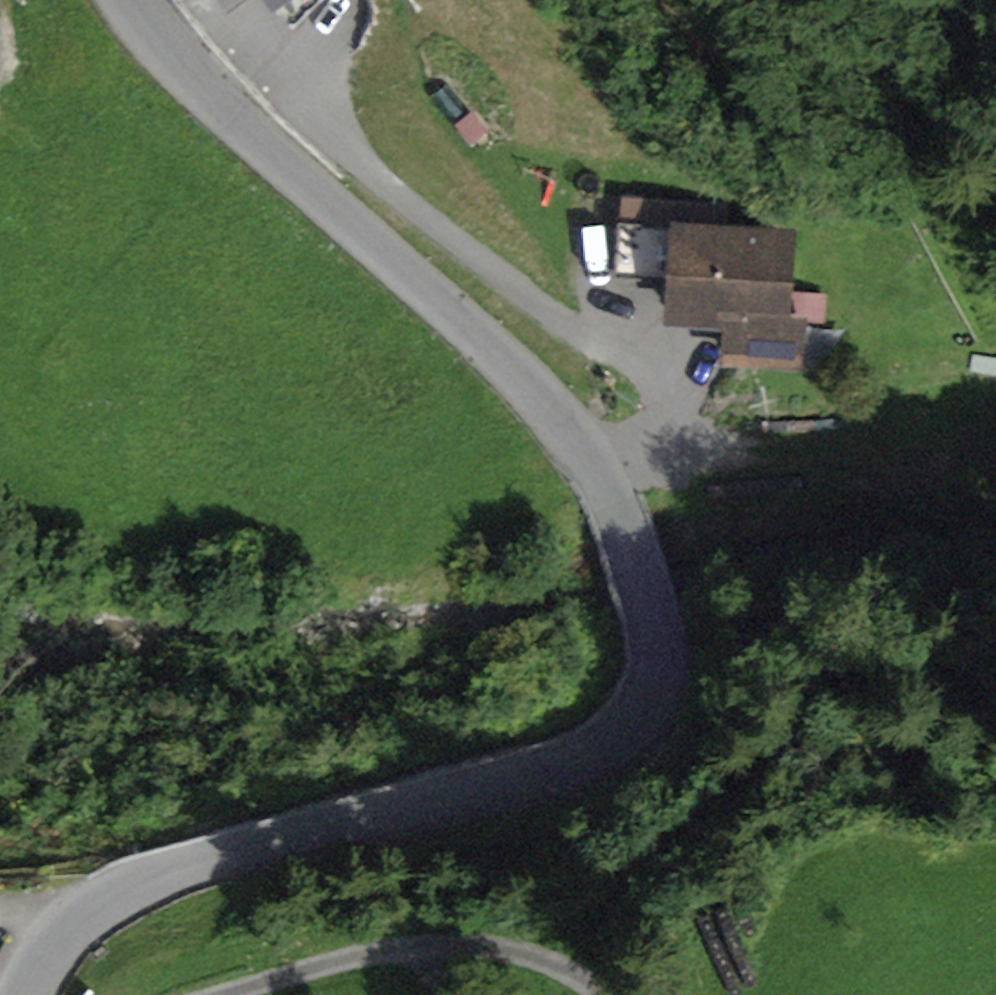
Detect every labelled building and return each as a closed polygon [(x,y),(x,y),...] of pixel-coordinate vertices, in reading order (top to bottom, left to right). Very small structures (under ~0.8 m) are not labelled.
[(224,10),(241,0),(218,0),(224,10)] [(291,28),(320,0),(264,0),(291,28)] [(614,272),(668,276),(671,219),(724,222),(726,201),(620,194),(614,272)] [(724,222),(671,219),(668,276),(667,292),(666,321),(725,324),(723,364),(804,368),(806,321),(827,322),(828,290),(794,289),(797,225),(724,222)] [(668,276),(614,272),(612,288),(667,292),(668,276)]
